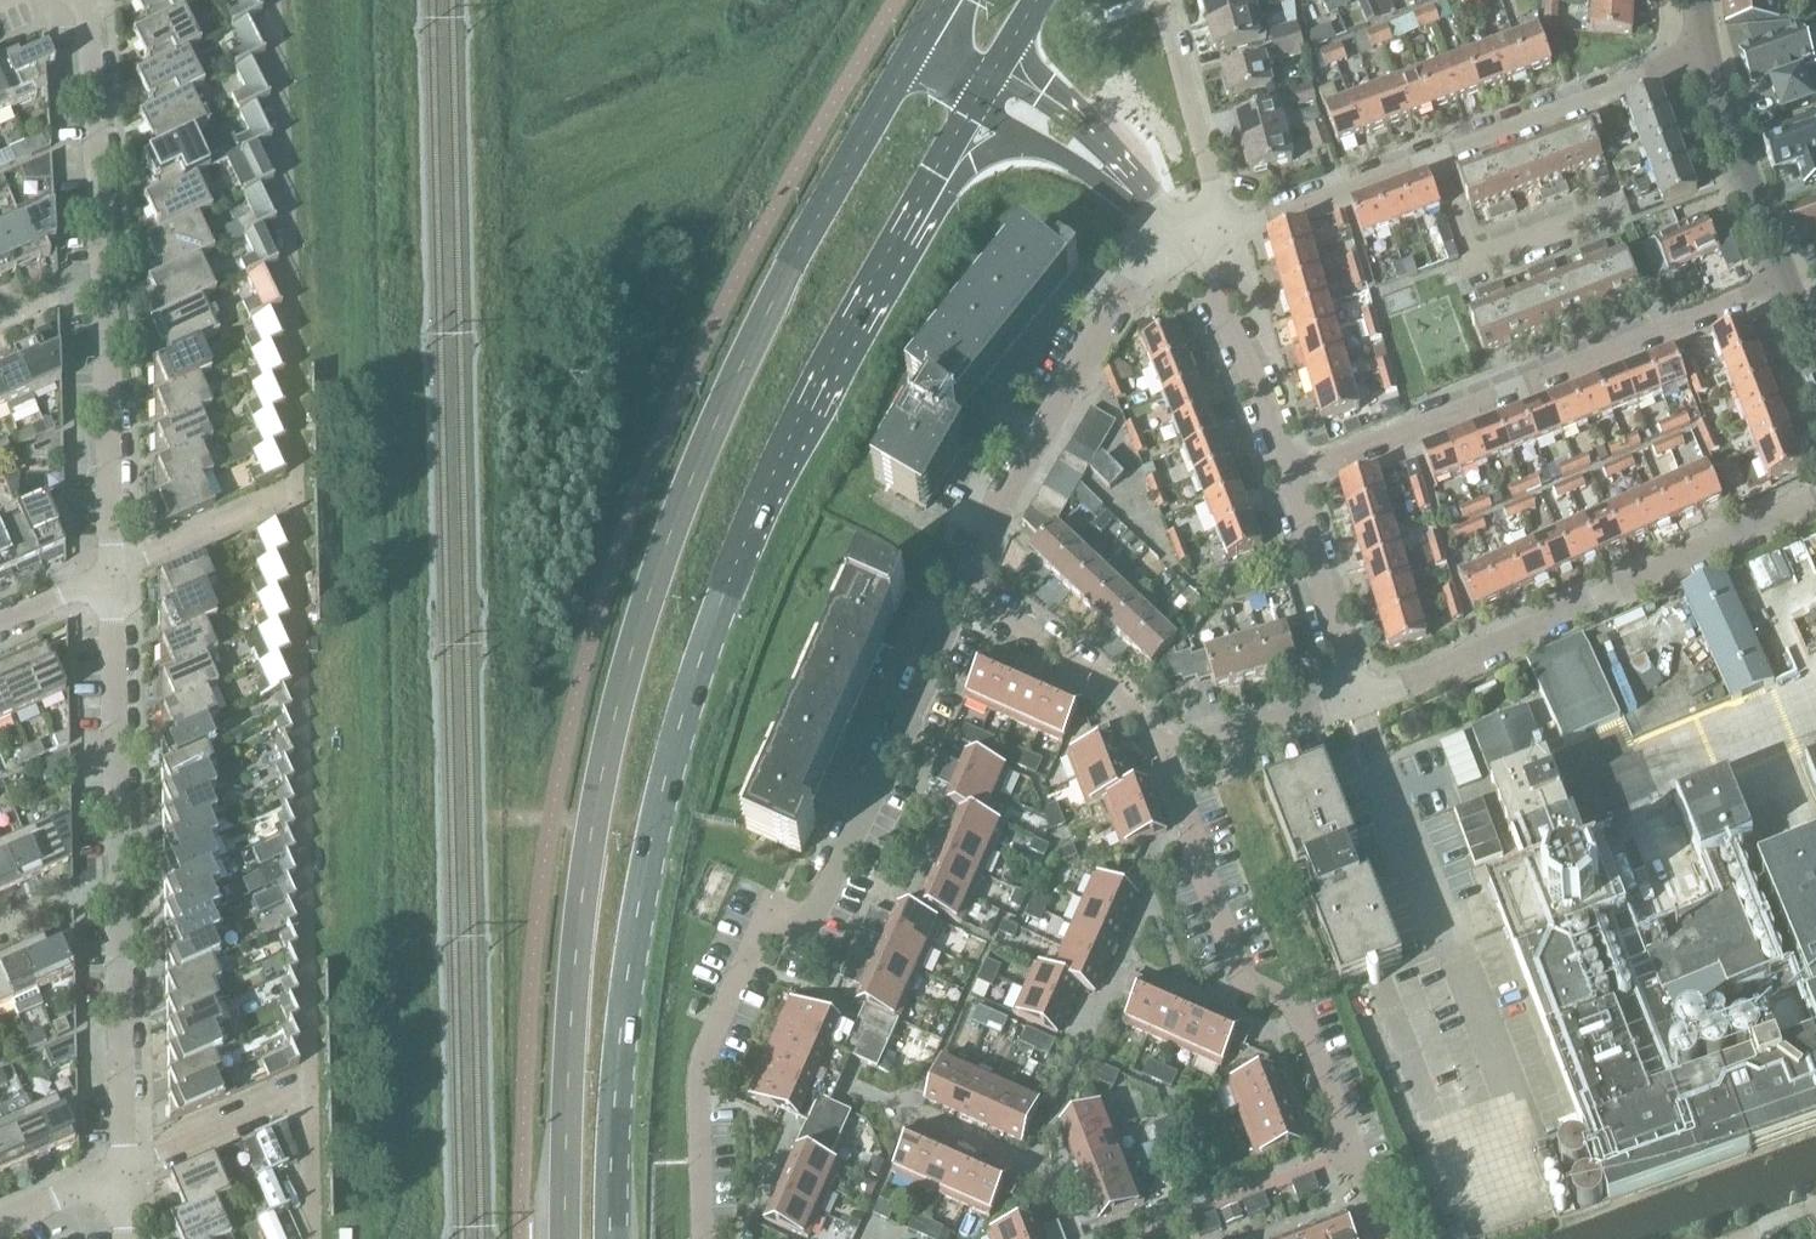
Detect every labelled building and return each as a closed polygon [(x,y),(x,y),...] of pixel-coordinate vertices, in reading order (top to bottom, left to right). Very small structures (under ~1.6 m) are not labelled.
[(144,29),(197,3),(197,2),(196,2),(195,0),(140,0),(135,3),(142,17),(146,15),(147,27),(144,28),(144,29)] [(231,28),(261,13),(261,12),(260,13),(253,0),(236,0),(239,7),(225,14),(231,27),(231,28)] [(1208,24),(1250,12),(1247,0),(1202,0),(1208,24)] [(1322,0),(1323,3),(1328,14),(1329,17),(1331,16),(1339,13),(1338,10),(1333,0),(1322,0)] [(1338,10),(1339,9),(1347,6),(1350,5),(1348,0),(1333,0),(1338,10)] [(1373,0),(1356,0),(1368,25),(1381,19),(1373,0)] [(1381,19),(1382,18),(1383,20),(1396,14),(1390,0),(1373,0),(1381,19)] [(1473,0),(1462,0),(1466,11),(1476,7),(1473,0)] [(1726,25),(1779,20),(1778,0),(1724,0),(1726,25)] [(1558,3),(1546,2),(1545,19),(1557,19),(1558,3)] [(147,70),(200,44),(200,43),(199,43),(183,11),(198,3),(197,3),(144,29),(144,30),(147,29),(148,39),(138,44),(145,58),(149,56),(150,68),(147,70)] [(1633,7),(1593,5),(1592,33),(1632,35),(1633,7)] [(1434,7),(1424,11),(1429,26),(1440,22),(1434,7)] [(1429,26),(1424,11),(1414,15),(1419,30),(1429,26)] [(1250,12),(1208,24),(1216,51),(1258,39),(1250,12)] [(234,68),(234,69),(264,54),(264,53),(263,54),(247,21),(262,14),(261,13),(231,28),(231,29),(232,29),(242,48),(228,55),(234,68)] [(1315,31),(1320,43),(1337,36),(1331,23),(1315,31)] [(1269,32),(1274,46),(1302,39),(1297,24),(1269,32)] [(1387,26),(1377,30),(1382,45),(1393,41),(1387,26)] [(1789,26),(1748,29),(1754,47),(1740,52),(1751,84),(1769,78),(1782,114),(1814,103),(1800,66),(1814,61),(1803,29),(1792,33),(1789,26)] [(1539,29),(1515,38),(1528,73),(1552,64),(1539,29)] [(1382,45),(1377,30),(1367,34),(1372,49),(1382,45)] [(1515,38),(1491,47),(1504,82),(1528,73),(1515,38)] [(1302,39),(1274,46),(1277,61),(1306,53),(1302,39)] [(150,111),(203,85),(203,84),(202,85),(186,52),(201,44),(200,44),(147,70),(147,71),(150,70),(151,80),(141,85),(148,99),(152,97),(153,109),(150,111)] [(1341,45),(1331,49),(1336,63),(1347,60),(1341,45)] [(1491,47),(1468,56),(1481,91),(1504,82),(1491,47)] [(1336,63),(1331,49),(1321,53),(1326,67),(1336,63)] [(1313,56),(1311,56),(1316,71),(1326,67),(1321,53),(1313,56)] [(0,61),(0,84),(11,109),(45,95),(47,95),(44,63),(43,63),(43,65),(25,72),(17,54),(0,61)] [(238,112),(238,113),(269,99),(268,98),(267,98),(250,63),(265,55),(264,54),(234,69),(235,70),(245,89),(231,96),(239,112),(238,112)] [(1468,56),(1444,65),(1457,100),(1481,91),(1468,56)] [(1221,70),(1229,98),(1271,87),(1263,58),(1221,70)] [(1444,65),(1420,74),(1433,109),(1457,100),(1444,65)] [(1420,74),(1397,82),(1410,117),(1433,109),(1420,74)] [(1397,82),(1373,91),(1386,126),(1410,117),(1397,82)] [(11,109),(0,84),(0,114),(11,109)] [(153,152),(153,153),(207,128),(207,127),(206,127),(189,93),(204,85),(203,85),(150,111),(150,112),(153,111),(154,121),(144,126),(151,140),(155,138),(156,151),(153,152)] [(1316,101),(1312,86),(1284,93),(1288,108),(1316,101)] [(1625,101),(1635,126),(1669,114),(1659,88),(1625,101)] [(1373,91),(1349,100),(1362,135),(1386,126),(1373,91)] [(240,153),(240,154),(271,140),(270,139),(269,139),(254,107),(269,99),(238,113),(239,114),(240,113),(249,133),(234,140),(241,153),(240,153)] [(1362,135),(1349,100),(1325,109),(1338,144),(1362,135)] [(1621,117),(1619,103),(1608,108),(1612,120),(1621,117)] [(1234,117),(1242,144),(1284,133),(1276,105),(1234,117)] [(1635,126),(1644,152),(1678,140),(1669,114),(1635,126)] [(1763,146),(1767,156),(1768,157),(1775,176),(1776,175),(1796,168),(1804,189),(1815,184),(1815,114),(1774,129),(1778,141),(1765,146),(1765,145),(1763,146)] [(1597,120),(1562,133),(1577,172),(1592,166),(1594,172),(1592,173),(1596,183),(1609,178),(1594,139),(1602,136),(1597,120)] [(1306,127),(1315,153),(1332,146),(1323,121),(1306,127)] [(155,193),(155,194),(209,169),(209,168),(208,169),(193,136),(208,128),(207,128),(153,153),(154,153),(156,152),(157,163),(147,167),(154,182),(157,180),(158,192),(155,193)] [(1617,133),(1622,146),(1630,142),(1629,128),(1617,133)] [(1284,133),(1242,144),(1250,172),(1292,160),(1284,133)] [(1562,133),(1536,143),(1557,198),(1569,193),(1565,183),(1563,184),(1561,178),(1577,172),(1562,133)] [(43,135),(26,143),(32,156),(49,148),(43,135)] [(242,194),(242,195),(273,181),(272,180),(271,180),(256,148),(271,141),(271,140),(240,154),(227,160),(243,194),(242,194)] [(1644,152),(1654,178),(1688,165),(1678,140),(1644,152)] [(32,156),(26,143),(9,150),(14,163),(32,156)] [(1536,143),(1510,153),(1524,191),(1539,186),(1542,192),(1539,192),(1543,203),(1557,198),(1536,143)] [(1510,153),(1483,162),(1504,218),(1517,213),(1513,202),(1511,203),(1509,197),(1524,191),(1510,153)] [(1626,159),(1631,171),(1640,168),(1638,154),(1626,159)] [(17,170),(17,171),(20,170),(25,182),(52,181),(51,155),(17,170)] [(1504,218),(1483,162),(1457,172),(1471,211),(1488,205),(1490,211),(1487,212),(1491,222),(1504,218)] [(1688,165),(1654,178),(1663,204),(1697,191),(1688,165)] [(157,234),(157,235),(211,210),(211,209),(210,210),(194,177),(209,169),(155,194),(156,195),(158,193),(159,204),(149,208),(156,223),(159,221),(160,233),(157,234)] [(1428,175),(1402,184),(1415,218),(1441,208),(1428,175)] [(1636,184),(1641,197),(1649,194),(1648,180),(1636,184)] [(244,236),(275,222),(274,221),(273,222),(258,189),(273,182),(273,181),(242,195),(243,196),(253,215),(238,222),(245,235),(244,236)] [(1402,184),(1376,194),(1389,228),(1415,218),(1402,184)] [(53,194),(17,210),(20,218),(20,219),(22,223),(39,261),(50,256),(45,246),(53,243),(53,244),(55,243),(53,194)] [(1389,228),(1376,194),(1351,204),(1363,237),(1389,228)] [(1788,213),(1799,242),(1815,235),(1815,202),(1788,213)] [(0,220),(0,237),(15,271),(39,261),(22,223),(20,219),(20,218),(17,210),(16,211),(17,213),(0,220)] [(159,276),(213,251),(213,250),(212,251),(196,218),(211,211),(211,210),(157,235),(157,236),(160,235),(161,245),(151,250),(158,264),(161,262),(162,274),(159,276)] [(1334,215),(1339,231),(1350,227),(1345,212),(1334,215)] [(1704,217),(1679,228),(1694,261),(1718,249),(1713,238),(1704,217)] [(246,277),(277,263),(276,262),(275,263),(260,230),(275,223),(275,222),(244,236),(245,237),(254,256),(240,263),(246,276),(246,277)] [(1267,235),(1275,261),(1313,250),(1305,224),(1267,235)] [(1350,227),(1339,231),(1342,242),(1353,238),(1350,227)] [(1679,228),(1655,239),(1670,272),(1694,261),(1679,228)] [(1729,232),(1713,238),(1718,249),(1718,250),(1733,244),(1729,232)] [(15,271),(0,237),(0,278),(15,271)] [(965,419),(958,414),(1079,263),(1061,248),(1053,259),(1026,238),(911,381),(932,398),(919,421),(913,417),(876,480),(926,510),(961,451),(964,452),(972,442),(983,436),(983,434),(979,436),(970,419),(974,417),(973,415),(965,419)] [(1670,272),(1655,239),(1641,245),(1657,279),(1670,272)] [(1605,242),(1593,247),(1614,302),(1640,292),(1625,253),(1609,259),(1607,254),(1609,253),(1605,242)] [(1453,243),(1443,247),(1448,261),(1459,257),(1453,243)] [(1588,268),(1573,274),(1588,312),(1614,302),(1593,247),(1579,252),(1583,263),(1586,262),(1588,268)] [(1275,261),(1283,288),(1321,277),(1313,250),(1275,261)] [(161,317),(215,292),(214,292),(198,259),(213,252),(213,251),(159,276),(159,277),(162,276),(162,286),(153,291),(160,305),(163,303),(164,315),(161,317)] [(1347,258),(1350,268),(1361,265),(1358,255),(1347,258)] [(1412,259),(1402,263),(1407,277),(1417,273),(1412,259)] [(249,320),(249,321),(280,308),(280,307),(279,307),(262,271),(277,264),(277,263),(246,277),(247,278),(256,297),(242,304),(250,320),(249,320)] [(1407,277),(1402,263),(1393,266),(1398,280),(1407,277)] [(1553,263),(1540,268),(1562,322),(1588,312),(1573,274),(1557,280),(1555,274),(1558,273),(1553,263)] [(1361,265),(1350,268),(1356,288),(1367,285),(1361,265)] [(1536,288),(1521,294),(1536,333),(1562,322),(1540,268),(1528,273),(1532,283),(1534,282),(1536,288)] [(1283,288),(1290,315),(1328,304),(1321,277),(1283,288)] [(1502,283),(1488,288),(1510,343),(1536,333),(1521,294),(1506,300),(1504,294),(1506,293),(1502,283)] [(1510,343),(1488,288),(1476,293),(1480,304),(1483,303),(1485,308),(1469,315),(1484,353),(1510,343)] [(151,364),(187,348),(219,334),(225,331),(218,318),(214,311),(207,314),(200,300),(215,293),(215,292),(161,317),(149,322),(150,324),(151,323),(162,346),(165,345),(166,357),(151,363),(151,364)] [(1290,315),(1298,341),(1336,330),(1328,304),(1290,315)] [(251,353),(251,354),(281,341),(281,340),(279,341),(267,314),(281,309),(280,308),(249,321),(250,322),(251,322),(257,334),(245,339),(251,353)] [(1363,311),(1366,321),(1376,318),(1373,308),(1363,311)] [(1376,318),(1366,321),(1371,341),(1382,337),(1376,318)] [(1712,335),(1724,364),(1757,351),(1746,322),(1712,335)] [(1142,341),(1153,369),(1185,356),(1175,329),(1142,341)] [(1298,341),(1306,368),(1344,357),(1336,330),(1298,341)] [(219,334),(187,348),(151,364),(152,365),(153,364),(153,368),(153,371),(153,384),(156,384),(160,393),(198,377),(199,378),(210,373),(198,345),(219,335),(219,334)] [(251,386),(252,387),(282,374),(282,373),(280,374),(268,348),(282,342),(281,341),(251,354),(251,355),(252,355),(257,368),(245,373),(252,386),(251,386)] [(12,354),(13,357),(14,356),(32,396),(60,384),(60,367),(58,367),(52,353),(45,356),(40,345),(34,347),(33,345),(12,354)] [(1674,350),(1649,360),(1662,393),(1687,383),(1674,350)] [(1724,364),(1735,393),(1768,380),(1757,351),(1724,364)] [(1682,359),(1689,377),(1699,373),(1692,355),(1682,359)] [(6,407),(11,418),(36,407),(32,396),(14,356),(13,357),(0,362),(0,393),(6,407)] [(1153,369),(1163,396),(1196,383),(1185,356),(1153,369)] [(1306,368),(1314,395),(1352,384),(1344,357),(1306,368)] [(1378,363),(1381,374),(1392,371),(1389,360),(1378,363)] [(1649,360),(1624,370),(1636,403),(1662,393),(1649,360)] [(1103,370),(1109,386),(1119,382),(1112,366),(1103,370)] [(1624,370),(1598,380),(1611,413),(1636,403),(1624,370)] [(1392,371),(1381,374),(1387,393),(1397,390),(1392,371)] [(1699,373),(1689,377),(1696,395),(1706,391),(1699,373)] [(252,420),(252,421),(283,407),(283,406),(280,407),(269,381),(283,375),(282,374),(252,387),(252,388),(258,401),(246,406),(252,420)] [(157,417),(161,427),(199,410),(199,412),(211,407),(199,378),(198,377),(160,393),(152,397),(152,398),(154,398),(154,402),(153,402),(153,404),(154,404),(154,417),(157,417)] [(1598,380),(1573,390),(1586,423),(1611,413),(1598,380)] [(1735,393),(1746,422),(1780,409),(1768,380),(1735,393)] [(1119,382),(1109,386),(1114,400),(1124,396),(1119,382)] [(1163,396),(1174,423),(1207,410),(1196,383),(1163,396)] [(1352,384),(1314,395),(1322,421),(1360,410),(1352,384)] [(1573,390),(1548,400),(1561,433),(1586,423),(1573,390)] [(1548,400),(1523,410),(1536,443),(1561,433),(1548,400)] [(253,453),(253,454),(284,441),(283,440),(281,441),(270,414),(284,408),(283,407),(252,421),(253,422),(259,434),(247,440),(253,453)] [(1091,409),(1084,420),(1109,434),(1116,423),(1091,409)] [(1746,422),(1758,451),(1791,438),(1780,409),(1746,422)] [(157,451),(161,460),(199,443),(200,445),(212,440),(199,412),(199,410),(161,427),(152,430),(153,432),(154,431),(155,435),(154,435),(154,437),(155,451),(157,451)] [(1174,423),(1185,450),(1217,437),(1207,410),(1174,423)] [(1523,410),(1497,420),(1510,453),(1536,443),(1523,410)] [(1686,414),(1672,419),(1676,429),(1690,423),(1686,414)] [(41,425),(45,435),(55,430),(50,419),(42,420),(43,424),(41,425)] [(1676,429),(1672,419),(1658,426),(1662,435),(1676,429)] [(1084,420),(1077,431),(1102,446),(1109,434),(1084,420)] [(1357,420),(1342,426),(1346,436),(1361,430),(1357,420)] [(1497,420),(1472,430),(1485,463),(1510,453),(1497,420)] [(1697,425),(1703,439),(1713,435),(1706,420),(1697,425)] [(1124,424),(1130,440),(1140,436),(1134,421),(1124,424)] [(19,435),(23,444),(36,439),(32,429),(19,435)] [(1472,430),(1447,440),(1460,473),(1485,463),(1472,430)] [(1077,431),(1071,442),(1096,457),(1102,446),(1077,431)] [(19,454),(19,455),(23,453),(26,461),(22,461),(22,462),(63,461),(62,435),(61,435),(61,436),(19,454)] [(1636,435),(1622,441),(1626,450),(1641,444),(1636,435)] [(1713,435),(1703,439),(1709,453),(1719,449),(1713,435)] [(1130,440),(1140,466),(1150,463),(1140,436),(1130,440)] [(1680,436),(1666,441),(1671,451),(1685,446),(1680,436)] [(1185,450),(1195,477),(1228,464),(1217,437),(1185,450)] [(1791,438),(1758,451),(1769,479),(1802,466),(1791,438)] [(10,450),(6,440),(0,443),(0,454),(10,450)] [(1460,473),(1447,440),(1422,450),(1435,483),(1460,473)] [(284,441),(253,454),(253,455),(254,455),(259,468),(248,473),(254,487),(253,487),(254,489),(285,475),(284,473),(282,474),(270,448),(284,442),(284,441)] [(1626,450),(1622,441),(1608,446),(1612,456),(1626,450)] [(1671,451),(1666,441),(1652,447),(1656,457),(1671,451)] [(1071,442),(1064,453),(1089,468),(1096,457),(1071,442)] [(158,484),(162,494),(200,477),(201,478),(212,473),(200,445),(199,443),(161,460),(153,464),(153,465),(155,464),(155,468),(155,471),(155,484),(158,484)] [(1064,453),(1057,464),(1082,479),(1089,468),(1064,453)] [(1587,455),(1572,461),(1576,471),(1591,465),(1587,455)] [(1631,457),(1617,463),(1621,473),(1635,467),(1631,457)] [(1090,471),(1110,490),(1122,477),(1102,458),(1090,471)] [(1576,471),(1572,461),(1558,467),(1563,477),(1576,471)] [(1140,466),(1151,494),(1161,490),(1150,463),(1140,466)] [(1621,473),(1617,463),(1603,469),(1607,479),(1621,473)] [(1057,464),(1050,475),(1076,491),(1079,485),(1082,479),(1057,464)] [(1195,477),(1206,504),(1239,491),(1228,464),(1195,477)] [(1707,467),(1683,478),(1697,510),(1722,499),(1707,467)] [(1340,482),(1348,510),(1385,499),(1377,471),(1340,482)] [(1547,472),(1537,476),(1541,486),(1551,482),(1547,472)] [(1720,476),(1726,491),(1736,487),(1730,472),(1720,476)] [(1050,475),(1043,487),(1069,502),(1074,494),(1076,491),(1050,475)] [(1537,476),(1522,483),(1526,492),(1541,486),(1537,476)] [(200,477),(162,494),(154,497),(154,499),(156,498),(156,502),(155,502),(155,504),(156,504),(156,518),(159,518),(163,527),(163,529),(214,506),(213,505),(201,478),(200,477)] [(1422,477),(1411,481),(1414,490),(1416,489),(1425,487),(1422,478),(1422,477)] [(1581,477),(1566,483),(1571,493),(1585,487),(1581,477)] [(1683,478),(1658,489),(1672,521),(1697,510),(1683,478)] [(1526,492),(1522,483),(1509,488),(1513,498),(1526,492)] [(1571,493),(1566,483),(1553,489),(1557,499),(1571,493)] [(1076,491),(1074,494),(1094,514),(1092,516),(1096,521),(1093,524),(1094,526),(1107,511),(1079,485),(1076,491)] [(1043,487),(1036,498),(1062,513),(1069,502),(1043,487)] [(1416,489),(1414,490),(1420,511),(1431,507),(1425,487),(1416,489)] [(1658,489),(1633,500),(1648,532),(1672,521),(1658,489)] [(1161,490),(1151,494),(1157,508),(1167,504),(1161,490)] [(1206,504),(1217,531),(1249,518),(1239,491),(1206,504)] [(44,502),(18,514),(40,564),(41,564),(59,555),(57,550),(63,547),(63,548),(64,548),(64,542),(63,542),(63,543),(62,543),(56,530),(65,526),(64,525),(63,494),(62,494),(62,495),(44,503),(44,502)] [(1487,497),(1472,504),(1476,514),(1492,507),(1487,497)] [(1036,498),(1030,509),(1056,524),(1062,513),(1036,498)] [(1531,498),(1516,504),(1521,514),(1536,508),(1531,498)] [(1348,510),(1356,538),(1393,527),(1385,499),(1348,510)] [(1633,500),(1608,511),(1623,543),(1648,532),(1633,500)] [(1476,514),(1472,504),(1459,509),(1463,519),(1476,514)] [(1521,514),(1516,504),(1503,510),(1507,520),(1521,514)] [(1030,509),(1022,521),(1042,540),(1055,525),(1056,524),(1030,509)] [(1107,511),(1094,526),(1101,533),(1115,518),(1107,511)] [(1608,511),(1584,522),(1598,554),(1623,543),(1608,511)] [(22,565),(25,571),(39,564),(40,565),(40,564),(18,514),(17,514),(20,520),(0,528),(0,541),(12,570),(22,565)] [(256,565),(256,566),(286,552),(286,551),(284,552),(273,526),(286,520),(285,518),(255,531),(256,533),(262,546),(250,551),(256,565)] [(1249,518),(1217,531),(1227,559),(1260,546),(1249,518)] [(1482,519),(1467,525),(1471,535),(1486,529),(1482,519)] [(1584,522),(1559,533),(1573,565),(1598,554),(1584,522)] [(1042,540),(1030,552),(1050,572),(1076,544),(1055,525),(1042,540)] [(1452,531),(1447,534),(1449,543),(1450,544),(1452,543),(1458,541),(1471,535),(1467,525),(1453,531),(1452,531)] [(1356,538),(1364,566),(1402,554),(1393,527),(1356,538)] [(1167,534),(1173,548),(1183,544),(1177,530),(1167,534)] [(1427,536),(1430,546),(1441,543),(1438,532),(1427,536)] [(1559,533),(1534,544),(1549,576),(1573,565),(1559,533)] [(5,579),(2,574),(12,570),(0,541),(0,581),(5,579)] [(1441,543),(1430,546),(1436,566),(1447,562),(1441,543)] [(1076,544),(1050,572),(1070,591),(1096,563),(1076,544)] [(1183,544),(1173,548),(1179,563),(1189,559),(1183,544)] [(1534,544),(1509,555),(1524,587),(1549,576),(1534,544)] [(157,610),(159,609),(203,590),(215,585),(202,556),(214,551),(213,550),(155,575),(156,577),(158,576),(158,580),(157,580),(157,582),(158,582),(158,608),(156,609),(157,610)] [(257,598),(257,599),(287,586),(287,585),(285,586),(274,559),(287,553),(286,552),(256,566),(257,567),(257,566),(263,579),(251,584),(257,598)] [(1364,566),(1373,593),(1410,582),(1402,554),(1364,566)] [(1509,555),(1485,566),(1499,598),(1524,587),(1509,555)] [(1096,563),(1070,591),(1090,609),(1116,582),(1096,563)] [(1162,563),(1150,575),(1156,580),(1168,568),(1162,563)] [(1499,598),(1485,566),(1460,577),(1474,609),(1499,598)] [(1681,589),(1732,701),(1774,682),(1723,570),(1681,589)] [(897,614),(907,591),(861,571),(746,831),(801,855),(816,822),(806,818),(883,645),(892,649),(905,618),(897,614)] [(1173,588),(1181,595),(1188,588),(1180,581),(1173,588)] [(1116,582),(1090,609),(1111,628),(1136,601),(1116,582)] [(1373,593),(1381,621),(1418,610),(1410,582),(1373,593)] [(257,631),(258,632),(288,619),(287,618),(286,619),(274,593),(288,587),(287,586),(257,599),(257,600),(258,600),(263,613),(252,618),(258,631),(257,631)] [(1443,590),(1447,602),(1458,598),(1454,587),(1443,590)] [(1188,588),(1181,595),(1192,606),(1199,599),(1188,588)] [(159,643),(204,623),(216,618),(203,590),(159,609),(159,613),(158,613),(158,616),(159,629),(161,629),(165,638),(157,642),(158,643),(159,643)] [(1263,595),(1248,600),(1252,614),(1267,609),(1263,595)] [(1458,598),(1447,602),(1452,620),(1463,617),(1458,598)] [(1136,601),(1111,628),(1131,647),(1156,620),(1136,601)] [(1231,606),(1222,609),(1223,611),(1225,618),(1234,615),(1233,614),(1231,606)] [(1418,610),(1381,621),(1389,649),(1426,638),(1418,610)] [(1647,619),(1653,653),(1678,648),(1672,614),(1647,619)] [(1754,618),(1760,646),(1772,643),(1765,615),(1754,618)] [(258,665),(259,666),(289,652),(288,652),(287,652),(275,626),(288,620),(288,619),(258,632),(258,633),(264,646),(252,651),(258,665)] [(1156,620),(1131,647),(1152,667),(1157,661),(1158,661),(1164,655),(1173,645),(1173,646),(1176,657),(1187,654),(1190,653),(1189,652),(1177,640),(1156,620)] [(158,677),(160,676),(205,656),(216,651),(204,623),(159,643),(159,647),(159,649),(159,662),(162,662),(166,672),(158,675),(158,677)] [(1286,629),(1258,637),(1269,673),(1296,664),(1286,629)] [(258,632),(247,637),(252,651),(264,646),(258,633),(258,632)] [(1564,743),(1620,718),(1583,635),(1526,660),(1564,743)] [(1258,637),(1231,645),(1242,681),(1269,673),(1258,637)] [(1164,655),(1158,661),(1163,665),(1168,682),(1181,678),(1182,678),(1176,657),(1173,646),(1173,645),(1164,655)] [(1231,645),(1203,653),(1211,679),(1214,689),(1242,681),(1231,645)] [(20,653),(42,704),(66,693),(66,694),(68,694),(67,662),(68,661),(67,660),(52,667),(45,649),(38,652),(35,647),(21,653),(20,653)] [(289,652),(259,666),(259,667),(265,679),(253,684),(259,698),(260,700),(290,687),(289,685),(287,686),(276,659),(289,653),(289,652)] [(0,669),(0,688),(13,716),(42,704),(20,653),(19,653),(19,654),(1,662),(3,667),(0,669)] [(1176,657),(1182,678),(1181,678),(1183,683),(1196,678),(1197,678),(1190,657),(1191,657),(1190,653),(1187,654),(1176,657)] [(1191,657),(1190,657),(1197,678),(1196,678),(1198,683),(1211,679),(1203,653),(1191,657)] [(159,710),(161,710),(206,690),(217,685),(205,656),(160,676),(160,680),(159,680),(159,683),(160,683),(160,696),(163,696),(167,705),(158,709),(159,710)] [(965,700),(989,711),(1009,667),(984,656),(965,700)] [(989,711),(1013,721),(1033,678),(1009,667),(989,711)] [(1013,721),(1038,732),(1057,688),(1033,678),(1013,721)] [(13,716),(0,688),(0,722),(13,716)] [(1057,688),(1038,732),(1062,743),(1082,699),(1057,688)] [(160,743),(161,743),(206,723),(206,724),(218,718),(206,690),(161,710),(161,714),(160,714),(160,716),(161,729),(163,729),(167,739),(159,742),(160,743)] [(279,714),(280,715),(290,710),(290,709),(289,709),(283,695),(274,699),(280,713),(279,714)] [(1527,708),(1474,729),(1493,779),(1492,779),(1526,867),(1527,869),(1490,884),(1507,927),(1516,952),(1515,953),(1585,1133),(1611,1202),(1747,1150),(1748,1154),(1750,1153),(1815,1128),(1815,1035),(1814,1036),(1813,1034),(1811,1035),(1722,1070),(1720,1066),(1719,1067),(1649,1094),(1613,1004),(1596,1011),(1565,933),(1604,918),(1628,909),(1599,833),(1584,839),(1574,812),(1569,814),(1527,708)] [(280,737),(280,739),(291,734),(290,733),(284,719),(274,723),(280,737)] [(161,767),(206,747),(206,748),(215,744),(206,724),(206,723),(161,743),(165,752),(161,754),(161,765),(160,766),(161,767)] [(959,741),(973,747),(979,732),(965,726),(959,741)] [(1067,755),(1077,781),(1122,763),(1108,727),(1091,733),(1095,744),(1067,755)] [(52,737),(57,749),(67,745),(69,745),(69,730),(52,737)] [(979,732),(973,747),(988,753),(995,739),(979,732)] [(280,761),(281,762),(291,758),(291,756),(284,742),(275,747),(281,761),(280,761)] [(39,743),(27,748),(32,760),(44,755),(39,743)] [(161,791),(162,790),(207,771),(215,768),(206,748),(206,747),(161,767),(165,776),(161,777),(161,789),(160,789),(161,791)] [(1007,762),(1022,769),(1028,754),(1013,747),(1007,762)] [(32,760),(27,748),(14,753),(20,766),(32,760)] [(37,766),(45,782),(69,772),(69,752),(68,752),(37,766)] [(940,756),(935,768),(999,796),(1010,771),(966,752),(960,765),(940,756)] [(1028,754),(1022,769),(1036,775),(1042,760),(1028,754)] [(1807,761),(1815,785),(1815,758),(1807,761)] [(1086,806),(1103,800),(1131,789),(1131,787),(1122,763),(1077,781),(1086,806)] [(1307,868),(1318,897),(1309,900),(1342,985),(1368,975),(1370,981),(1371,982),(1372,983),(1373,984),(1376,984),(1377,984),(1378,984),(1379,982),(1380,981),(1380,979),(1380,978),(1377,972),(1403,962),(1370,877),(1367,878),(1365,871),(1372,868),(1366,852),(1358,855),(1356,849),(1358,848),(1325,763),(1300,773),(1297,766),(1296,765),(1295,764),(1293,764),(1292,764),(1291,764),(1290,765),(1288,766),(1288,768),(1288,771),(1290,777),(1265,786),(1298,871),(1307,868)] [(281,785),(281,786),(292,781),(291,780),(285,766),(275,770),(281,784),(281,785)] [(944,802),(960,809),(988,821),(989,819),(999,796),(935,768),(930,779),(950,788),(944,802)] [(162,814),(207,794),(207,795),(216,791),(207,771),(162,790),(166,799),(162,801),(162,812),(161,813),(162,814)] [(1103,800),(1112,824),(1157,807),(1147,780),(1131,787),(1131,789),(1103,800)] [(1729,780),(1599,833),(1628,909),(1638,932),(1649,928),(1658,950),(1647,955),(1662,992),(1716,969),(1727,996),(1768,979),(1717,855),(1753,840),(1729,780)] [(281,808),(282,810),(293,805),(292,804),(285,790),(276,794),(282,808),(281,808)] [(162,838),(163,837),(208,818),(216,815),(207,795),(207,794),(162,814),(167,823),(162,825),(163,836),(161,836),(162,838)] [(1482,800),(1454,810),(1474,866),(1502,856),(1482,800)] [(1042,810),(1046,821),(1061,815),(1057,804),(1042,810)] [(1157,807),(1112,824),(1122,849),(1167,831),(1157,807)] [(960,809),(949,833),(993,852),(1005,826),(989,819),(988,821),(960,809)] [(282,832),(282,833),(293,829),(292,827),(286,813),(276,818),(282,832)] [(1061,815),(1046,821),(1050,831),(1065,825),(1061,815)] [(48,825),(24,835),(42,877),(67,866),(66,865),(71,863),(70,816),(49,825),(48,825)] [(163,862),(164,861),(208,842),(209,842),(217,838),(208,818),(163,837),(167,847),(163,848),(163,860),(162,860),(163,862)] [(949,833),(938,856),(982,876),(993,852),(949,833)] [(24,835),(0,846),(18,887),(42,877),(24,835)] [(1759,857),(1814,999),(1815,1005),(1815,836),(1759,857)] [(287,837),(277,841),(267,846),(273,860),(282,856),(283,857),(294,852),(293,851),(287,837)] [(1029,851),(1044,858),(1049,846),(1034,839),(1029,851)] [(163,885),(164,885),(209,865),(209,866),(217,862),(209,842),(208,842),(164,861),(168,870),(163,872),(164,883),(162,884),(163,885)] [(18,887),(0,846),(0,895),(18,887)] [(1058,852),(1062,863),(1077,857),(1073,846),(1058,852)] [(938,856),(928,880),(972,900),(982,876),(938,856)] [(287,861),(277,865),(258,874),(264,889),(294,876),(294,875),(293,875),(287,861)] [(164,909),(165,908),(209,889),(210,889),(218,886),(209,866),(209,865),(164,885),(168,894),(164,896),(164,907),(163,908),(164,909)] [(1094,876),(1083,900),(1127,920),(1143,885),(1127,878),(1122,889),(1094,876)] [(972,900),(928,880),(917,904),(961,924),(972,900)] [(288,884),(278,889),(258,897),(265,913),(295,900),(294,898),(288,884)] [(164,933),(165,932),(210,913),(218,910),(210,889),(209,889),(165,908),(169,918),(164,919),(165,931),(163,931),(164,933)] [(1016,891),(1010,905),(1020,909),(1021,910),(1027,896),(1016,891)] [(1034,896),(1030,905),(1041,910),(1045,900),(1034,896)] [(1083,900),(1073,924),(1117,944),(1127,920),(1083,900)] [(867,920),(931,949),(942,924),(898,904),(892,918),(872,909),(867,920)] [(1041,910),(1030,905),(1025,917),(1036,921),(1041,910)] [(284,927),(284,928),(295,923),(295,922),(294,922),(288,908),(278,912),(285,926),(284,927)] [(165,956),(166,956),(210,936),(211,937),(219,933),(210,913),(165,932),(169,941),(165,943),(165,954),(164,955),(165,956)] [(876,953),(920,972),(931,949),(867,920),(862,931),(882,940),(876,953)] [(999,933),(1014,939),(1019,928),(1004,921),(999,933)] [(984,923),(980,932),(989,936),(993,927),(984,923)] [(1073,924),(1062,948),(1106,967),(1117,944),(1073,924)] [(42,940),(18,951),(36,992),(60,982),(60,981),(74,975),(73,932),(44,944),(42,940)] [(284,950),(285,952),(296,947),(295,946),(289,932),(279,936),(285,950),(284,950)] [(165,980),(166,979),(211,960),(211,961),(220,957),(211,937),(210,936),(166,956),(170,965),(165,967),(166,978),(165,978),(165,980)] [(1062,948),(1051,972),(1079,984),(1078,986),(1094,993),(1106,967),(1062,948)] [(971,949),(965,964),(974,968),(975,968),(982,953),(971,949)] [(0,959),(0,976),(12,1003),(18,1017),(42,1006),(36,992),(18,951),(0,959)] [(846,968),(910,997),(920,972),(876,953),(871,966),(850,957),(846,968)] [(285,974),(286,975),(296,971),(296,969),(295,969),(289,955),(280,960),(286,974),(285,974)] [(166,1004),(167,1003),(211,983),(212,984),(220,980),(211,961),(211,960),(166,979),(170,988),(166,990),(166,1002),(165,1002),(166,1004)] [(986,960),(982,971),(997,977),(1001,967),(986,960)] [(1035,965),(1024,989),(1068,1009),(1078,986),(1079,984),(1051,972),(1035,965)] [(855,1001),(865,1006),(899,1021),(910,997),(846,968),(841,979),(861,988),(855,1001)] [(997,977),(982,971),(977,981),(992,988),(997,977)] [(12,1003),(0,976),(0,1008),(12,1003)] [(1135,999),(1123,1025),(1196,1057),(1191,1068),(1213,1078),(1218,1067),(1221,1068),(1233,1042),(1244,1047),(1244,1046),(1251,1029),(1240,1024),(1144,981),(1132,976),(1125,994),(1135,999)] [(285,998),(286,999),(297,994),(296,993),(290,979),(280,983),(286,997),(285,998)] [(166,1027),(167,1027),(212,1007),(212,1008),(221,1004),(212,984),(211,983),(167,1003),(171,1012),(166,1014),(167,1025),(166,1026),(166,1027)] [(1068,1009),(1024,989),(1013,1014),(1057,1034),(1068,1009)] [(789,1007),(782,1021),(818,1036),(833,1043),(834,1044),(839,1032),(843,1023),(822,1014),(821,1014),(812,1009),(791,1000),(789,1005),(789,1007)] [(286,1021),(287,1023),(297,1018),(297,1017),(290,1003),(281,1007),(287,1021),(286,1021)] [(815,1003),(812,1009),(821,1014),(824,1008),(815,1003)] [(1378,1057),(1399,1050),(1382,1005),(1361,1012),(1378,1057)] [(844,1054),(851,1057),(877,1069),(888,1074),(896,1066),(882,1059),(899,1021),(865,1006),(855,1029),(845,1053),(844,1054)] [(167,1051),(168,1050),(221,1028),(212,1008),(212,1007),(167,1027),(171,1036),(167,1038),(167,1049),(166,1049),(167,1051)] [(972,1022),(986,1028),(993,1013),(978,1007),(972,1022)] [(993,1013),(986,1028),(1001,1035),(1008,1020),(993,1013)] [(64,1019),(51,1025),(57,1037),(69,1032),(64,1019)] [(782,1021),(770,1049),(800,1062),(821,1072),(830,1054),(834,1044),(833,1043),(818,1036),(782,1021)] [(167,1074),(168,1074),(213,1054),(213,1055),(222,1051),(221,1051),(235,1045),(226,1026),(221,1028),(168,1050),(172,1059),(168,1061),(168,1072),(167,1073),(167,1074)] [(287,1045),(287,1046),(298,1042),(297,1040),(291,1026),(281,1031),(287,1045)] [(1020,1043),(1034,1049),(1041,1035),(1026,1028),(1020,1043)] [(41,1030),(26,1036),(32,1049),(46,1042),(41,1030)] [(1041,1035),(1034,1049),(1049,1056),(1055,1041),(1041,1035)] [(32,1049),(26,1036),(12,1043),(17,1055),(32,1049)] [(43,1051),(51,1068),(74,1058),(76,1058),(75,1037),(74,1037),(74,1038),(43,1051)] [(768,1052),(757,1077),(793,1093),(809,1100),(812,1093),(821,1072),(800,1062),(770,1049),(768,1052)] [(262,1063),(269,1079),(298,1065),(298,1064),(297,1064),(291,1050),(262,1063)] [(168,1098),(169,1098),(213,1078),(214,1079),(222,1075),(213,1055),(213,1054),(168,1074),(172,1083),(168,1085),(168,1096),(167,1097),(168,1098)] [(925,1100),(949,1110),(969,1066),(944,1056),(925,1100)] [(1227,1084),(1216,1088),(1226,1113),(1237,1109),(1257,1159),(1302,1142),(1272,1066),(1272,1067),(1260,1071),(1255,1060),(1232,1069),(1237,1080),(1227,1084)] [(1142,1076),(1156,1082),(1163,1067),(1148,1061),(1142,1076)] [(949,1110),(974,1121),(993,1077),(969,1066),(949,1110)] [(1098,1082),(1113,1088),(1120,1073),(1105,1067),(1098,1082)] [(1163,1067),(1156,1082),(1171,1089),(1178,1074),(1163,1067)] [(213,1078),(169,1098),(173,1107),(169,1109),(169,1121),(168,1121),(169,1122),(233,1094),(224,1074),(222,1075),(214,1079),(213,1078)] [(757,1077),(748,1097),(779,1111),(797,1119),(800,1120),(802,1114),(809,1100),(793,1093),(757,1077)] [(974,1121),(998,1132),(1018,1088),(993,1077),(974,1121)] [(1018,1088),(998,1132),(1022,1143),(1042,1099),(1018,1088)] [(31,1111),(31,1112),(49,1153),(74,1142),(73,1140),(77,1139),(76,1092),(56,1101),(31,1111)] [(25,1098),(1,1109),(25,1163),(49,1153),(31,1112),(31,1111),(25,1098)] [(807,1123),(797,1146),(830,1161),(852,1113),(818,1098),(817,1099),(816,1103),(807,1122),(806,1123),(807,1123)] [(1060,1121),(1070,1146),(1115,1129),(1105,1104),(1060,1121)] [(1190,1110),(1196,1125),(1212,1119),(1206,1104),(1190,1110)] [(1,1109),(0,1109),(0,1172),(1,1174),(25,1163),(1,1109)] [(1153,1125),(1159,1140),(1174,1134),(1168,1119),(1153,1125)] [(1212,1119),(1196,1125),(1202,1140),(1217,1134),(1212,1119)] [(264,1162),(270,1174),(271,1176),(287,1168),(286,1167),(285,1167),(270,1134),(286,1127),(285,1125),(252,1140),(253,1140),(243,1144),(253,1167),(264,1162)] [(286,1127),(270,1134),(285,1167),(286,1167),(297,1162),(286,1127)] [(1070,1146),(1079,1171),(1124,1153),(1115,1129),(1070,1146)] [(892,1174),(916,1185),(936,1141),(911,1130),(892,1174)] [(1174,1134),(1159,1140),(1165,1155),(1180,1149),(1174,1134)] [(1158,1140),(1142,1146),(1148,1162),(1164,1156),(1158,1140)] [(916,1185),(941,1195),(960,1151),(936,1141),(916,1185)] [(797,1146),(786,1170),(830,1190),(841,1165),(830,1161),(797,1146)] [(941,1195),(965,1206),(984,1162),(960,1151),(941,1195)] [(1079,1171),(1089,1196),(1134,1178),(1124,1153),(1079,1171)] [(169,1178),(184,1211),(184,1213),(214,1199),(215,1201),(229,1195),(214,1159),(213,1157),(168,1177),(169,1178)] [(873,1157),(866,1173),(876,1178),(883,1162),(873,1157)] [(984,1162),(965,1206),(989,1217),(1001,1191),(1012,1195),(1020,1178),(984,1162)] [(1198,1174),(1204,1189),(1219,1183),(1213,1168),(1198,1174)] [(786,1170),(775,1195),(819,1215),(830,1190),(786,1170)] [(256,1182),(271,1215),(272,1217),(288,1210),(287,1208),(286,1209),(271,1176),(270,1174),(253,1181),(254,1183),(256,1182)] [(1313,1175),(1302,1179),(1308,1194),(1319,1190),(1313,1175)] [(1134,1178),(1089,1196),(1095,1210),(1077,1217),(1081,1228),(1144,1203),(1134,1178)] [(864,1179),(862,1183),(865,1196),(870,1198),(876,1185),(864,1179)] [(1308,1194),(1302,1179),(1291,1183),(1297,1198),(1308,1194)] [(1264,1194),(1253,1198),(1259,1214),(1270,1209),(1264,1194)] [(775,1195),(764,1219),(808,1238),(819,1215),(775,1195)] [(1259,1214),(1253,1198),(1242,1202),(1248,1218),(1259,1214)] [(179,1238),(223,1238),(230,1236),(215,1201),(214,1199),(184,1213),(184,1211),(169,1218),(170,1219),(179,1238)] [(873,1215),(888,1222),(895,1207),(880,1200),(873,1215)] [(1237,1204),(1229,1208),(1234,1222),(1243,1219),(1237,1204)] [(1229,1208),(1220,1211),(1226,1226),(1234,1222),(1229,1208)] [(1215,1213),(1204,1217),(1210,1233),(1221,1228),(1215,1213)] [(855,1214),(849,1228),(857,1232),(864,1218),(855,1214)] [(264,1238),(282,1238),(272,1217),(271,1215),(254,1223),(255,1224),(257,1224),(264,1238)] [(908,1230),(922,1237),(929,1222),(914,1215),(908,1230)] [(1320,1224),(1326,1238),(1355,1238),(1345,1215),(1320,1224)] [(1210,1233),(1204,1217),(1193,1222),(1199,1237),(1210,1233)] [(989,1238),(1051,1238),(1063,1234),(1058,1224),(1038,1232),(1032,1218),(987,1235),(989,1238)] [(922,1237),(927,1238),(939,1238),(943,1228),(929,1222),(922,1237)] [(1296,1234),(1298,1238),(1326,1238),(1320,1224),(1296,1234)] [(852,1230),(839,1225),(834,1237),(835,1238),(834,1238),(848,1238),(852,1230)] [(1462,1228),(1434,1238),(1466,1238),(1462,1228)]
